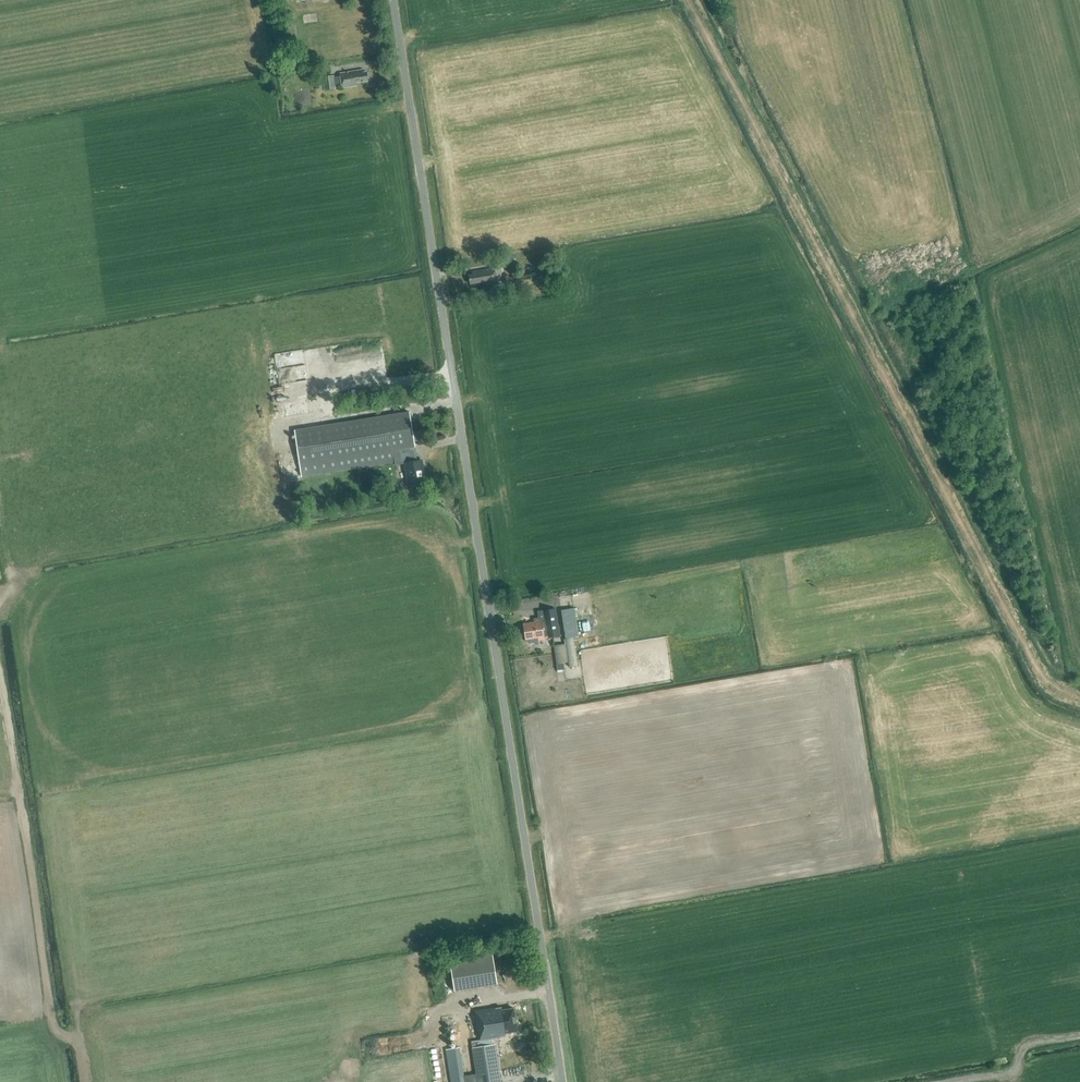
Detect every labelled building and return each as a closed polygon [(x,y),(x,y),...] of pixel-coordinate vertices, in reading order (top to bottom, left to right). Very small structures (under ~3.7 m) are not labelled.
[(356,83),(368,81),(367,71),(363,72),(363,69),(340,73),(341,76),(334,77),(334,75),(324,77),(325,90),(336,89),(335,86),(341,85),(342,88),(356,85),(356,83)] [(322,79),(315,80),(316,89),(323,88),(322,79)] [(496,270),(495,267),(472,271),(472,274),(469,275),(471,284),(483,282),(483,285),(498,283),(497,277),(502,276),(501,269),(496,270)] [(507,287),(547,281),(546,272),(506,277),(507,287)] [(409,487),(426,485),(422,460),(418,461),(410,412),(295,430),(302,476),(395,461),(396,463),(402,462),(403,463),(406,463),(409,487)] [(576,660),(573,636),(578,635),(573,607),(561,609),(566,637),(566,638),(564,639),(565,643),(554,645),(557,670),(565,669),(564,662),(576,660)] [(556,609),(544,611),(537,612),(538,617),(534,618),(535,624),(524,626),(526,639),(527,642),(529,643),(539,642),(538,639),(561,635),(556,609)] [(497,984),(493,953),(450,960),(455,991),(497,984)] [(459,1047),(447,1049),(452,1081),(501,1081),(495,1044),(490,1045),(489,1038),(505,1036),(505,1033),(517,1031),(514,1008),(502,1010),(501,1007),(475,1010),(478,1032),(480,1032),(481,1040),(472,1041),(476,1073),(464,1075),(459,1047)]
